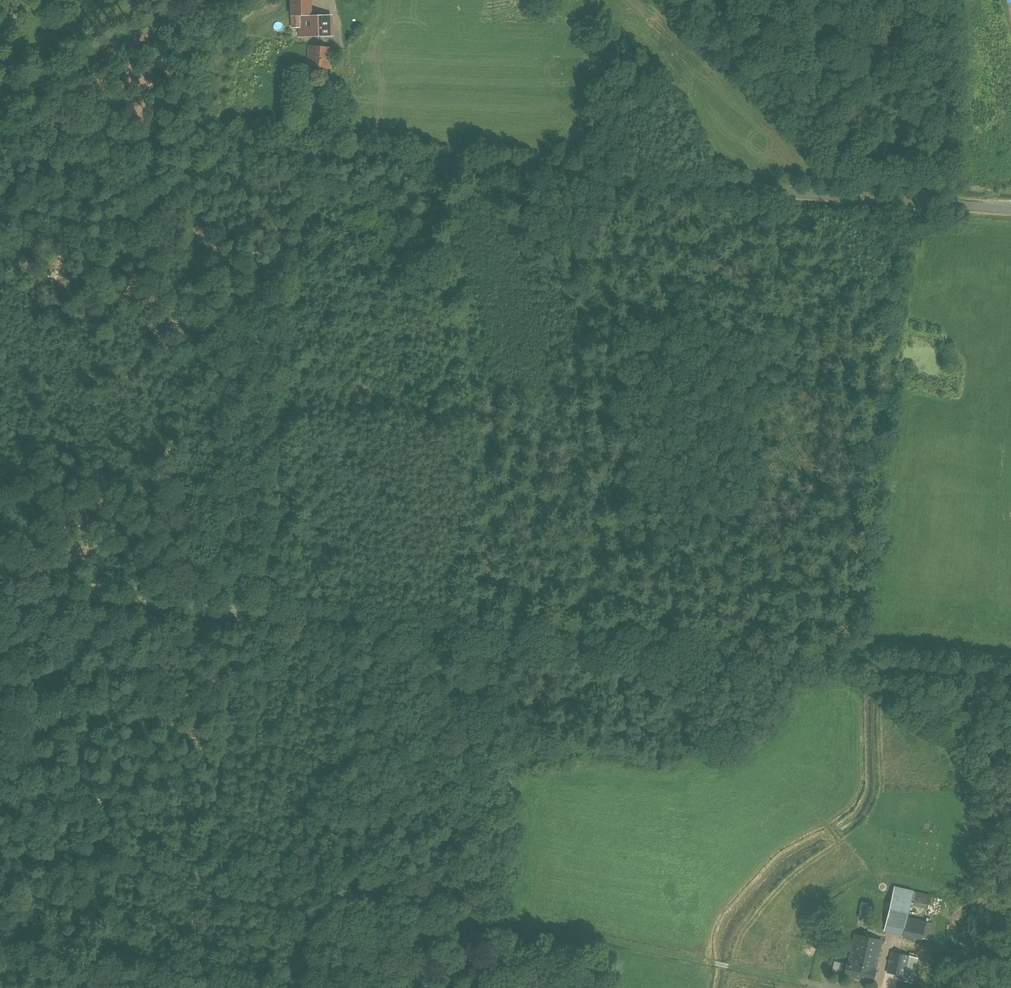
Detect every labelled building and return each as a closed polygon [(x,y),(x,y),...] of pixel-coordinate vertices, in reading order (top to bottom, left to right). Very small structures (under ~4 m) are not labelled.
[(291,27),(298,27),(299,36),(326,35),(326,16),(311,16),(310,0),(291,0),(291,27)] [(308,45),(307,66),(330,68),(332,47),(308,45)] [(304,122),(304,121),(307,121),(308,115),(305,115),(306,108),(300,108),(300,113),(297,113),(296,121),(304,122)] [(293,121),(292,138),(291,139),(303,140),(304,123),(293,121)] [(894,887),(886,920),(905,925),(907,916),(911,900),(913,891),(894,887)] [(861,901),(859,917),(870,919),(873,903),(861,901)] [(905,925),(904,930),(922,934),(925,920),(907,916),(905,925)] [(842,964),(840,973),(873,980),(881,940),(855,935),(849,965),(842,964)] [(915,956),(911,955),(890,951),(887,972),(911,977),(915,956)] [(883,985),(893,987),(897,987),(899,980),(886,977),(883,985)]
